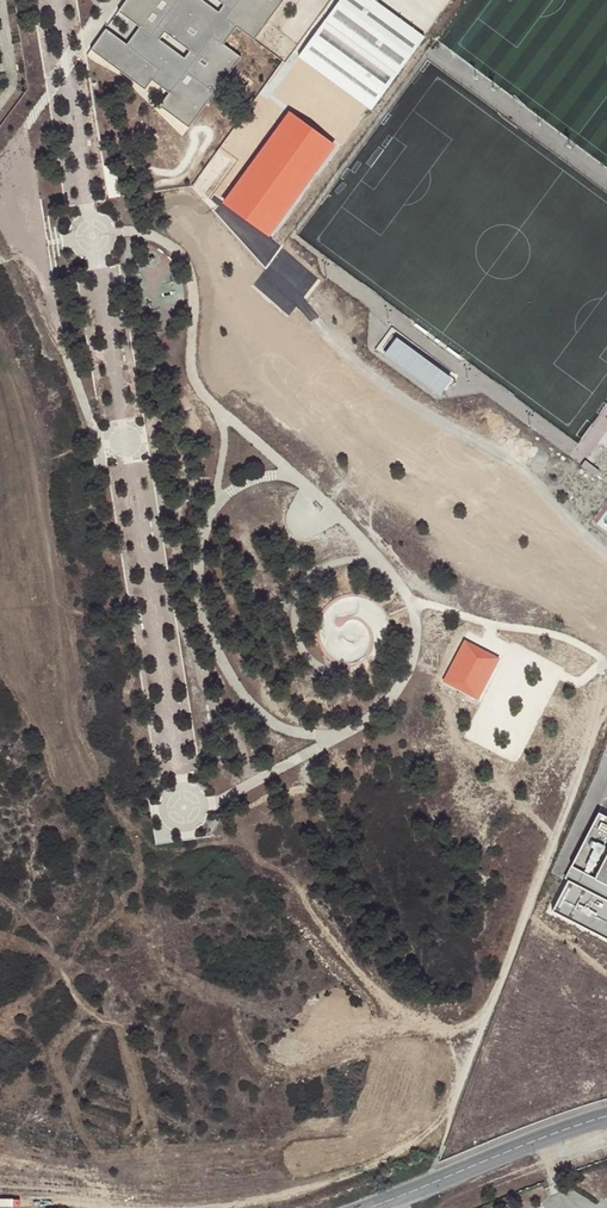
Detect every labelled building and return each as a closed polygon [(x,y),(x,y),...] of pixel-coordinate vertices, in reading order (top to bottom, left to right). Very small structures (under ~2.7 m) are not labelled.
[(92,52),(145,91),(153,82),(169,94),(161,107),(190,129),(241,58),(225,46),(237,27),(255,41),(284,0),(128,0),(119,14),(141,30),(128,47),(106,30),(92,52)] [(424,38),(371,0),(340,0),(298,58),(371,111),(424,38)] [(289,114),(225,201),(270,235),(334,147),(289,114)] [(451,376),(396,335),(385,349),(440,390),(451,376)] [(498,658),(466,641),(444,682),(477,699),(498,658)] [(597,811),(568,864),(586,874),(580,886),(566,878),(550,909),(606,939),(606,816),(597,811)]
